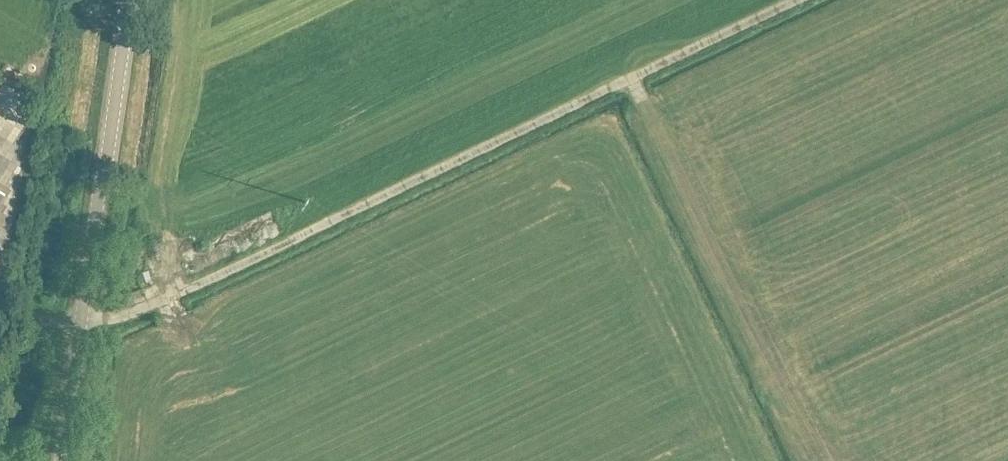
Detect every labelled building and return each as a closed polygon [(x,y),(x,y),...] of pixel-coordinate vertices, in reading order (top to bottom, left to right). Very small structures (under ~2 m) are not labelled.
[(241,222),(177,246),(187,274),(251,249),(241,222)]
